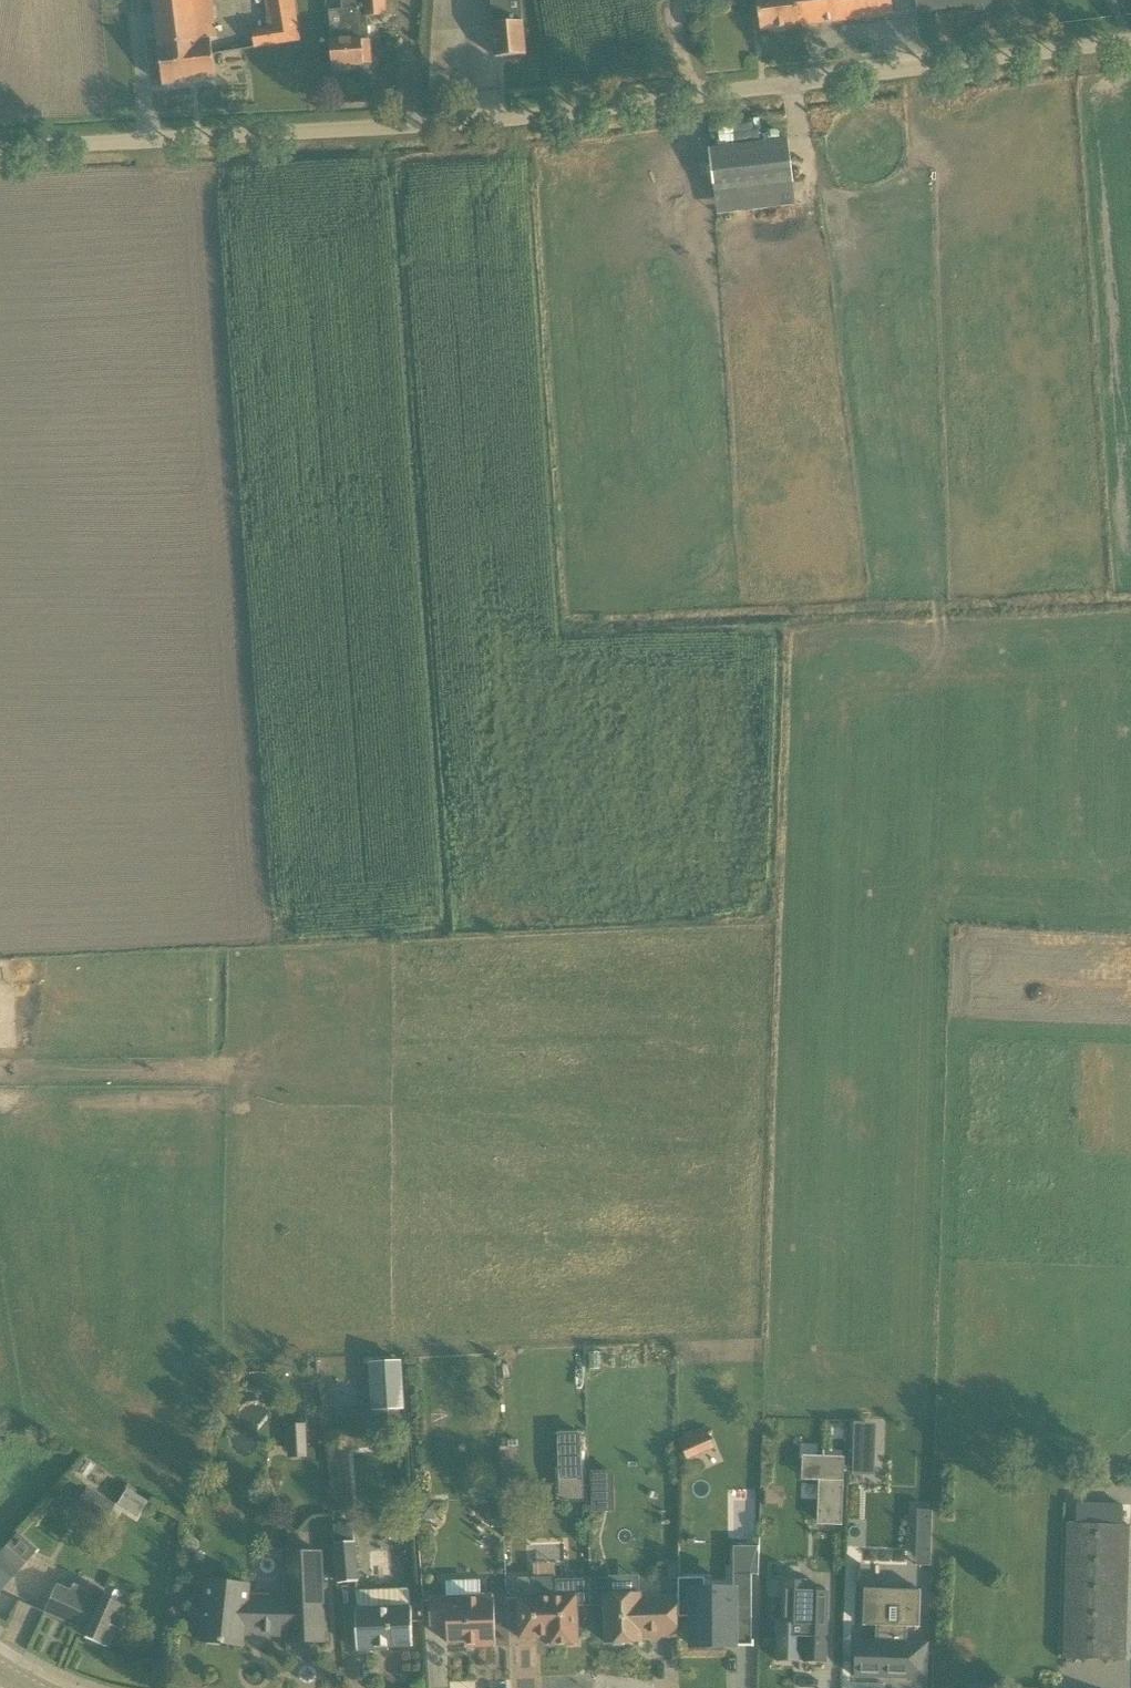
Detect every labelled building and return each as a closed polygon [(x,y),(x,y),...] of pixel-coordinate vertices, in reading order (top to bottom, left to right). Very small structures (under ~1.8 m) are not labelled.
[(211,0),(151,0),(163,85),(216,79),(210,39),(216,39),(211,0)] [(294,0),(264,0),(267,16),(266,17),(268,28),(251,30),(254,46),(300,39),(294,0)] [(369,40),(368,40),(366,17),(386,16),(385,0),(341,0),(342,10),(330,11),(332,43),(331,43),(333,71),(351,69),(350,66),(371,64),(369,40)] [(496,57),(526,55),(520,0),(489,0),(496,57)] [(761,31),(893,15),(892,0),(757,0),(761,31)] [(994,0),(915,0),(917,12),(994,2),(994,0)] [(709,149),(715,198),(794,189),(788,140),(709,149)] [(402,1361),(370,1363),(372,1411),(405,1410),(402,1361)] [(306,1423),(286,1424),(287,1457),(308,1456),(306,1423)] [(854,1424),(852,1475),(875,1476),(876,1424),(854,1424)] [(330,1472),(348,1472),(347,1433),(328,1433),(330,1472)] [(582,1433),(558,1434),(559,1479),(583,1479),(582,1433)] [(687,1461),(702,1455),(693,1434),(678,1441),(687,1461)] [(613,1472),(591,1472),(591,1491),(614,1491),(613,1472)] [(819,1524),(843,1525),(845,1481),(821,1480),(819,1524)] [(87,1486),(76,1504),(103,1522),(115,1504),(87,1486)] [(431,1505),(419,1506),(420,1522),(435,1521),(434,1505),(431,1505)] [(410,1511),(394,1512),(395,1526),(411,1525),(410,1511)] [(933,1521),(918,1520),(917,1553),(932,1554),(933,1521)] [(358,1581),(352,1524),(334,1526),(336,1542),(334,1543),(338,1583),(358,1581)] [(1129,1524),(1108,1524),(1076,1524),(1067,1524),(1063,1659),(1126,1661),(1129,1594),(1129,1524)] [(35,1551),(15,1534),(0,1551),(0,1568),(12,1578),(35,1551)] [(209,1580),(205,1620),(203,1642),(243,1646),(244,1634),(289,1636),(289,1643),(325,1641),(321,1551),(285,1552),(287,1598),(248,1596),(249,1584),(209,1580)] [(752,1619),(752,1574),(734,1575),(734,1591),(709,1591),(709,1590),(705,1590),(705,1580),(687,1580),(687,1579),(679,1579),(679,1617),(680,1617),(680,1616),(692,1616),(692,1647),(710,1647),(710,1642),(716,1642),(735,1642),(735,1619),(752,1619)] [(578,1644),(577,1607),(592,1606),(591,1579),(556,1581),(556,1577),(518,1578),(519,1602),(520,1639),(547,1638),(547,1645),(578,1644)] [(447,1582),(447,1597),(430,1598),(431,1627),(447,1627),(448,1643),(466,1643),(466,1648),(496,1647),(494,1595),(480,1596),(480,1581),(447,1582)] [(805,1626),(804,1662),(826,1663),(829,1592),(807,1592),(807,1582),(785,1581),(783,1626),(805,1626)] [(69,1591),(56,1585),(43,1613),(86,1632),(84,1638),(105,1648),(123,1606),(102,1597),(99,1604),(87,1598),(89,1592),(72,1584),(69,1591)] [(921,1591),(898,1590),(897,1604),(864,1603),(863,1626),(876,1626),(876,1642),(863,1641),(856,1641),(855,1677),(886,1678),(886,1675),(894,1675),(894,1679),(911,1679),(913,1643),(907,1643),(908,1627),(920,1628),(921,1591)] [(640,1594),(604,1594),(606,1643),(611,1643),(614,1646),(624,1646),(626,1643),(631,1643),(631,1638),(677,1636),(676,1597),(640,1598),(640,1594)] [(413,1646),(411,1606),(356,1608),(357,1652),(389,1650),(388,1647),(413,1646)]
